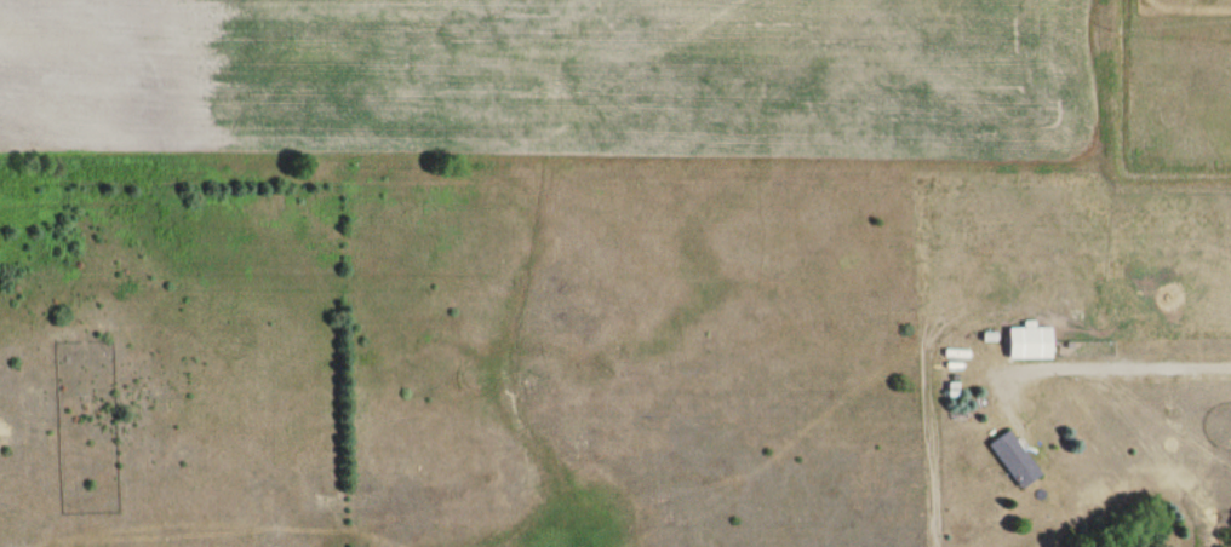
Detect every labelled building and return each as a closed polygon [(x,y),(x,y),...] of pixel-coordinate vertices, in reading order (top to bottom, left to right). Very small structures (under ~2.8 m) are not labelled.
[(1010,328),(1010,359),(1054,359),(1054,326),(1025,326),(1025,328),(1010,328)] [(1019,490),(1041,476),(1012,429),(990,443),(1019,490)]
